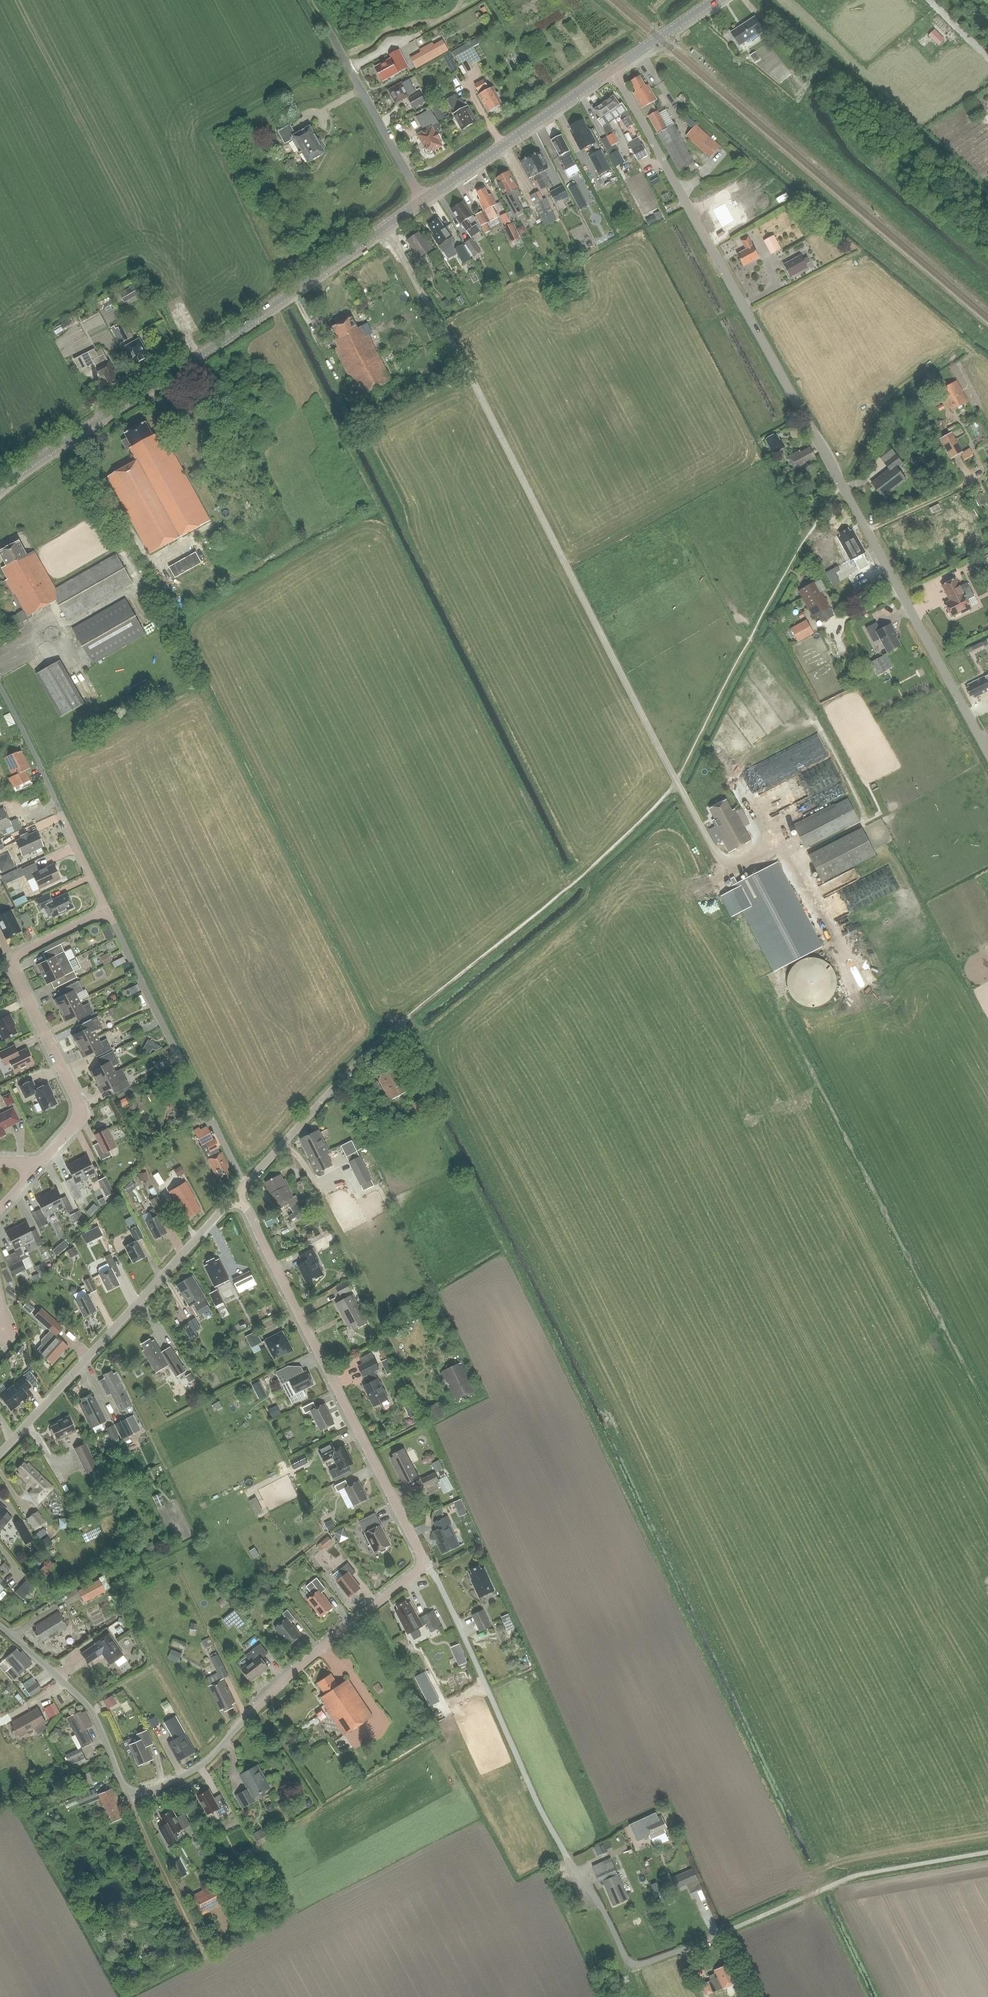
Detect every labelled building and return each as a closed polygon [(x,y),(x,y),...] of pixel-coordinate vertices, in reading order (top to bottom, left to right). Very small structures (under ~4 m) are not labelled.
[(755,18),(731,32),(738,45),(756,34),(756,36),(763,32),(766,36),(772,32),(765,21),(759,25),(755,18)] [(934,30),(928,36),(938,46),(944,40),(934,30)] [(475,39),(451,53),(454,58),(478,44),(475,39)] [(433,42),(419,50),(427,63),(440,56),(433,42)] [(383,81),(407,68),(398,51),(389,55),(391,59),(375,67),(383,81)] [(755,53),(750,57),(755,64),(760,60),(755,53)] [(642,108),(648,118),(649,117),(679,171),(694,163),(663,108),(656,112),(651,103),(657,100),(648,85),(645,87),(640,76),(630,81),(636,92),(633,93),(642,108)] [(396,103),(416,92),(409,79),(389,90),(396,103)] [(487,112),(501,104),(492,87),(483,93),(481,90),(488,87),(484,80),(475,85),(480,94),(478,95),(487,112)] [(420,93),(408,100),(414,109),(425,102),(420,93)] [(626,110),(622,103),(620,104),(614,95),(604,102),(614,119),(626,110)] [(461,130),(475,122),(467,106),(466,107),(461,98),(449,104),(454,113),(453,114),(461,130)] [(608,123),(614,119),(604,102),(594,109),(600,118),(598,120),(603,127),(608,123)] [(443,145),(440,140),(441,139),(438,132),(441,131),(438,125),(439,124),(435,117),(430,109),(416,118),(424,131),(417,135),(425,148),(425,151),(426,152),(430,154),(433,152),(435,150),(443,145)] [(625,118),(622,120),(627,129),(633,125),(635,123),(627,111),(622,114),(625,118)] [(710,158),(720,147),(687,117),(683,121),(692,129),(686,137),(710,158)] [(592,144),(596,142),(589,130),(588,130),(582,120),(570,127),(574,134),(572,135),(581,150),(592,144)] [(608,123),(603,127),(606,136),(613,133),(608,123)] [(302,152),(308,162),(313,160),(320,156),(325,153),(323,150),(325,149),(319,139),(318,139),(315,134),(314,135),(310,127),(296,135),(290,124),(277,132),(285,144),(292,140),(300,153),(302,152)] [(611,146),(618,142),(613,133),(606,136),(611,146)] [(569,163),(574,160),(561,136),(551,141),(560,157),(564,154),(569,163)] [(633,140),(628,143),(638,161),(648,155),(642,144),(637,147),(633,140)] [(618,150),(610,155),(610,157),(616,167),(625,162),(618,150)] [(546,187),(550,185),(544,171),(548,169),(539,151),(530,156),(546,187)] [(560,157),(558,157),(564,167),(565,171),(566,170),(576,165),(574,160),(569,163),(564,154),(560,157)] [(541,189),(546,187),(530,156),(520,161),(529,179),(534,176),(541,189)] [(605,157),(592,164),(599,176),(611,169),(605,157)] [(576,165),(566,170),(569,177),(579,171),(576,165)] [(503,196),(514,216),(524,210),(517,199),(522,196),(518,189),(519,188),(509,171),(497,178),(499,183),(498,184),(501,190),(503,190),(505,194),(503,196)] [(656,175),(648,178),(652,186),(660,182),(656,175)] [(576,185),(569,189),(572,195),(579,191),(576,185)] [(563,187),(551,194),(557,204),(569,198),(563,187)] [(492,207),(496,205),(492,197),(490,198),(485,188),(477,192),(480,199),(479,200),(484,211),(476,216),(485,234),(490,231),(486,224),(498,218),(492,207)] [(536,193),(530,196),(535,204),(540,202),(536,193)] [(667,193),(661,196),(664,203),(670,201),(667,193)] [(540,202),(535,204),(542,218),(546,226),(556,221),(552,213),(545,199),(540,202)] [(452,209),(472,238),(481,231),(477,224),(472,228),(467,219),(472,216),(462,202),(452,209)] [(727,204),(714,210),(723,228),(736,221),(727,204)] [(505,227),(504,228),(511,242),(520,238),(512,224),(507,214),(504,215),(509,226),(505,227)] [(661,214),(654,217),(657,222),(663,219),(661,214)] [(654,216),(645,220),(649,226),(657,222),(654,217),(654,216)] [(438,219),(430,225),(436,234),(433,236),(443,251),(450,246),(455,242),(451,236),(452,236),(447,227),(445,228),(438,219)] [(523,226),(517,229),(520,235),(526,232),(523,226)] [(419,258),(433,249),(427,241),(425,242),(419,232),(409,239),(415,248),(413,249),(419,258)] [(775,236),(765,241),(773,255),(783,250),(775,236)] [(744,266),(759,258),(748,237),(741,241),(746,250),(737,254),(744,266)] [(474,257),(481,252),(472,239),(464,244),(474,257)] [(463,245),(454,249),(463,264),(471,259),(463,245)] [(437,251),(428,256),(435,267),(444,261),(437,251)] [(576,251),(566,257),(569,263),(579,257),(576,251)] [(784,265),(790,277),(807,268),(806,265),(810,262),(807,257),(803,260),(801,256),(784,265)] [(489,277),(484,280),(488,286),(493,283),(489,277)] [(134,287),(120,295),(124,303),(138,295),(134,287)] [(359,397),(391,380),(369,336),(366,337),(361,327),(358,328),(352,317),(333,327),(338,338),(334,340),(338,348),(335,349),(359,397)] [(69,320),(60,325),(63,329),(71,324),(69,320)] [(134,336),(128,325),(120,330),(126,341),(134,336)] [(115,326),(111,328),(120,344),(126,341),(120,330),(118,327),(116,329),(115,326)] [(135,363),(149,357),(140,339),(127,346),(135,363)] [(118,379),(101,350),(96,352),(94,350),(74,360),(80,371),(95,364),(102,376),(105,375),(110,384),(118,379)] [(962,405),(966,403),(961,393),(963,391),(957,381),(944,389),(945,391),(942,393),(952,411),(958,407),(962,405)] [(976,422),(968,427),(974,437),(982,433),(976,422)] [(149,547),(153,553),(210,521),(207,515),(171,450),(169,452),(166,446),(162,448),(155,436),(153,437),(146,423),(125,434),(127,439),(122,442),(127,451),(130,449),(136,461),(108,477),(143,541),(149,547)] [(941,438),(951,456),(962,450),(951,432),(941,438)] [(777,433),(765,439),(772,454),(785,447),(782,440),(780,441),(777,433)] [(887,445),(876,453),(883,463),(894,454),(887,445)] [(795,469),(816,458),(810,447),(801,453),(800,451),(788,457),(795,469)] [(969,449),(961,454),(965,460),(973,456),(969,449)] [(894,454),(883,463),(889,470),(895,466),(897,469),(902,464),(894,454)] [(889,470),(871,484),(882,498),(906,480),(900,472),(897,469),(895,466),(889,470)] [(947,470),(944,471),(947,483),(950,482),(953,481),(950,469),(947,470)] [(851,532),(850,530),(842,534),(843,537),(840,538),(853,561),(855,560),(860,570),(869,565),(864,554),(867,553),(854,530),(851,532)] [(23,611),(17,614),(17,615),(8,620),(16,633),(25,627),(22,623),(32,617),(31,615),(56,601),(67,620),(133,583),(116,555),(55,589),(34,551),(26,556),(19,542),(0,553),(0,554),(7,566),(2,569),(8,580),(6,581),(23,611)] [(196,552),(169,567),(175,578),(202,563),(196,552)] [(974,597),(967,583),(962,586),(957,577),(943,584),(947,593),(951,601),(944,604),(951,618),(961,613),(962,614),(972,609),(967,601),(974,597)] [(814,583),(799,591),(813,617),(817,615),(821,623),(834,616),(829,608),(821,592),(820,593),(814,583)] [(864,587),(856,591),(857,592),(861,601),(869,597),(864,587)] [(93,665),(146,635),(125,598),(72,629),(93,665)] [(814,635),(806,621),(791,630),(798,643),(814,635)] [(895,633),(891,625),(880,631),(876,624),(865,630),(873,644),(880,641),(887,654),(901,647),(893,633),(895,633)] [(877,676),(887,671),(881,658),(870,664),(877,676)] [(60,718),(84,705),(59,662),(36,675),(60,718)] [(967,688),(971,696),(974,694),(975,697),(987,690),(987,684),(985,677),(968,686),(969,687),(967,688)] [(10,713),(3,716),(9,727),(15,724),(10,713)] [(24,772),(29,769),(21,752),(16,754),(16,753),(4,759),(8,768),(12,777),(8,779),(13,790),(29,782),(24,772)] [(805,847),(859,819),(849,799),(794,827),(805,847)] [(727,801),(710,810),(715,820),(712,822),(730,854),(751,842),(734,810),(732,811),(727,801)] [(3,809),(0,810),(0,832),(4,830),(7,836),(21,829),(17,819),(9,822),(3,809)] [(808,855),(810,858),(822,883),(876,856),(861,828),(808,855)] [(16,842),(22,855),(41,847),(35,833),(16,842)] [(0,859),(0,866),(2,871),(13,866),(8,856),(0,859)] [(33,878),(39,889),(59,879),(52,865),(38,871),(35,863),(21,870),(27,881),(33,878)] [(734,891),(723,897),(733,918),(744,912),(775,971),(821,947),(778,864),(738,885),(734,887),(732,888),(734,891)] [(48,894),(35,900),(40,910),(47,906),(52,918),(73,908),(66,894),(51,901),(48,894)] [(25,896),(13,901),(16,907),(28,902),(25,896)] [(21,932),(11,911),(0,916),(0,929),(5,939),(21,932)] [(46,961),(36,965),(41,975),(59,966),(57,961),(66,956),(61,946),(65,944),(63,939),(43,949),(45,952),(48,959),(46,961)] [(107,954),(101,957),(104,965),(111,962),(107,954)] [(66,956),(57,961),(59,966),(69,962),(66,956)] [(811,957),(807,958),(803,959),(799,960),(796,963),(793,966),(790,969),(788,973),(787,977),(786,981),(787,985),(787,989),(789,993),(791,997),(794,1000),(797,1002),(800,1005),(804,1006),(808,1007),(813,1007),(817,1006),(821,1005),(824,1003),(828,1000),(830,997),(833,994),(834,990),(835,986),(835,981),(835,977),(834,973),(832,969),(829,966),(826,963),(823,961),(819,959),(815,958),(811,957)] [(69,962),(59,966),(62,972),(71,967),(69,962)] [(59,966),(41,975),(46,985),(55,981),(58,987),(77,978),(71,967),(62,972),(59,966)] [(78,1002),(79,1001),(75,995),(82,991),(78,982),(62,990),(57,992),(60,997),(54,1000),(56,1006),(58,1005),(60,1010),(78,1002)] [(137,985),(128,989),(132,996),(140,991),(137,985)] [(79,1001),(78,1002),(60,1010),(63,1016),(62,1016),(64,1022),(75,1017),(78,1022),(94,1014),(88,1003),(81,1007),(79,1001)] [(114,1008),(108,1011),(111,1016),(117,1014),(114,1008)] [(16,1033),(11,1022),(12,1021),(9,1015),(0,1020),(0,1034),(3,1040),(16,1033)] [(96,1037),(94,1031),(101,1028),(95,1017),(80,1025),(76,1027),(79,1032),(72,1036),(74,1042),(76,1041),(78,1046),(96,1037)] [(96,1037),(78,1046),(81,1051),(80,1052),(82,1058),(93,1052),(96,1058),(112,1050),(106,1039),(99,1043),(96,1037)] [(148,1039),(145,1045),(147,1047),(152,1050),(153,1050),(154,1051),(162,1048),(156,1044),(150,1041),(148,1039)] [(33,1063),(26,1049),(12,1056),(9,1049),(0,1053),(0,1058),(4,1066),(9,1063),(14,1073),(33,1063)] [(96,1082),(114,1073),(111,1067),(119,1064),(112,1051),(97,1059),(100,1066),(89,1072),(92,1077),(94,1077),(96,1082)] [(163,1062),(156,1066),(159,1072),(166,1068),(163,1062)] [(391,1101),(410,1090),(397,1067),(394,1068),(393,1065),(379,1073),(381,1078),(379,1079),(391,1101)] [(174,1067),(165,1071),(167,1076),(177,1072),(174,1067)] [(121,1069),(115,1072),(121,1083),(127,1080),(125,1076),(121,1069)] [(130,1086),(127,1080),(121,1083),(115,1072),(114,1073),(96,1082),(99,1087),(97,1088),(100,1093),(113,1087),(116,1093),(130,1086)] [(32,1081),(19,1087),(25,1098),(34,1094),(42,1111),(57,1104),(47,1084),(36,1089),(32,1081)] [(10,1093),(2,1097),(7,1107),(15,1103),(10,1093)] [(126,1097),(118,1101),(121,1107),(129,1103),(126,1097)] [(429,1113),(421,1099),(412,1104),(420,1118),(429,1113)] [(5,1128),(18,1121),(12,1109),(0,1116),(0,1137),(5,1135),(2,1128),(4,1127),(5,1128)] [(198,1127),(193,1130),(196,1136),(201,1147),(200,1147),(207,1160),(215,1175),(217,1174),(219,1177),(227,1173),(225,1170),(228,1168),(221,1153),(219,1154),(216,1148),(217,1147),(213,1139),(212,1140),(207,1130),(205,1127),(200,1130),(198,1127)] [(100,1147),(95,1149),(100,1161),(111,1155),(109,1150),(116,1147),(107,1129),(94,1135),(100,1147)] [(321,1171),(332,1165),(323,1147),(326,1146),(318,1132),(301,1140),(312,1161),(316,1160),(321,1171)] [(372,1172),(361,1151),(350,1156),(361,1177),(372,1172)] [(76,1161),(84,1178),(89,1176),(93,1183),(98,1180),(86,1156),(76,1161)] [(80,1180),(84,1178),(76,1161),(66,1167),(75,1184),(69,1188),(75,1200),(82,1197),(78,1190),(83,1188),(80,1180)] [(181,1167),(174,1171),(178,1177),(185,1173),(181,1167)] [(160,1172),(156,1174),(160,1184),(164,1182),(160,1172)] [(147,1173),(139,1174),(140,1182),(148,1181),(147,1173)] [(106,1177),(98,1181),(106,1197),(114,1193),(106,1177)] [(293,1198),(283,1177),(278,1180),(277,1178),(268,1182),(265,1183),(271,1194),(269,1195),(277,1210),(289,1204),(294,1213),(289,1216),(292,1220),(297,1217),(298,1220),(303,1218),(301,1214),(305,1212),(297,1196),(293,1198)] [(372,1180),(361,1185),(364,1191),(374,1185),(372,1180)] [(302,1181),(296,1184),(301,1194),(307,1191),(302,1181)] [(169,1192),(172,1198),(178,1208),(180,1207),(186,1218),(200,1210),(193,1199),(195,1198),(185,1182),(169,1192)] [(46,1195),(54,1211),(64,1206),(68,1214),(73,1211),(66,1196),(60,1199),(56,1190),(46,1195)] [(42,1226),(48,1223),(44,1216),(54,1211),(46,1195),(36,1200),(40,1208),(35,1211),(42,1226)] [(156,1214),(162,1211),(155,1197),(149,1200),(153,1208),(156,1214)] [(95,1205),(87,1213),(91,1217),(99,1209),(95,1205)] [(166,1233),(156,1214),(153,1208),(148,1211),(152,1218),(145,1222),(154,1239),(166,1233)] [(266,1222),(274,1219),(272,1213),(270,1214),(269,1211),(264,1213),(265,1216),(263,1217),(266,1222)] [(78,1220),(74,1213),(69,1216),(73,1223),(78,1220)] [(132,1216),(125,1220),(130,1230),(137,1226),(132,1216)] [(26,1223),(15,1228),(24,1245),(28,1242),(32,1250),(43,1244),(41,1240),(35,1242),(26,1223)] [(98,1226),(81,1235),(86,1244),(102,1236),(98,1226)] [(136,1241),(143,1238),(137,1226),(130,1230),(129,1230),(135,1242),(124,1247),(133,1263),(144,1257),(136,1241)] [(15,1228),(6,1233),(17,1257),(23,1254),(19,1247),(24,1245),(15,1228)] [(330,1234),(323,1238),(326,1243),(333,1240),(330,1234)] [(58,1246),(52,1251),(57,1256),(62,1251),(58,1246)] [(74,1247),(67,1251),(71,1258),(78,1254),(74,1247)] [(323,1275),(317,1263),(319,1262),(312,1249),(300,1255),(303,1262),(298,1265),(307,1283),(323,1275)] [(107,1291),(118,1285),(112,1273),(118,1270),(110,1254),(104,1257),(110,1269),(99,1275),(107,1291)] [(215,1287),(229,1281),(219,1260),(216,1261),(214,1259),(207,1262),(208,1265),(205,1266),(215,1287)] [(25,1270),(20,1260),(8,1266),(13,1276),(25,1270)] [(241,1275),(234,1279),(240,1289),(247,1285),(241,1275)] [(200,1316),(210,1310),(205,1301),(204,1302),(202,1299),(205,1298),(192,1276),(176,1286),(188,1305),(192,1302),(200,1316)] [(96,1291),(90,1278),(84,1282),(90,1294),(96,1291)] [(349,1281),(336,1288),(340,1296),(353,1289),(349,1281)] [(224,1303),(217,1290),(210,1294),(216,1307),(224,1303)] [(83,1316),(95,1311),(87,1295),(75,1300),(83,1316)] [(355,1329),(368,1323),(353,1295),(336,1304),(348,1327),(353,1325),(355,1329)] [(27,1302),(22,1307),(30,1314),(34,1309),(27,1302)] [(41,1309),(34,1316),(48,1329),(55,1322),(41,1309)] [(194,1332),(200,1329),(194,1318),(188,1322),(189,1323),(182,1327),(191,1340),(197,1336),(194,1332)] [(244,1321),(239,1324),(242,1330),(247,1327),(244,1321)] [(289,1344),(282,1331),(264,1340),(274,1359),(288,1352),(288,1353),(293,1350),(290,1344),(289,1344)] [(262,1343),(256,1332),(245,1337),(251,1349),(262,1343)] [(52,1365),(68,1347),(55,1335),(39,1353),(52,1365)] [(156,1373),(169,1365),(154,1341),(151,1342),(150,1340),(142,1345),(145,1350),(143,1351),(156,1373)] [(19,1355),(24,1348),(19,1344),(14,1352),(19,1355)] [(381,1362),(387,1375),(395,1371),(388,1358),(389,1358),(385,1349),(379,1352),(383,1361),(381,1362)] [(367,1375),(371,1382),(363,1386),(373,1407),(388,1399),(374,1372),(380,1369),(371,1353),(359,1359),(362,1364),(358,1366),(364,1377),(367,1375)] [(186,1371),(178,1359),(171,1364),(179,1376),(186,1371)] [(456,1398),(473,1391),(461,1365),(458,1367),(457,1365),(442,1372),(447,1382),(448,1381),(456,1398)] [(287,1367),(276,1372),(282,1384),(290,1381),(295,1392),(302,1389),(303,1388),(313,1383),(307,1371),(304,1373),(293,1378),(287,1367)] [(112,1375),(111,1371),(102,1375),(104,1379),(99,1381),(106,1396),(110,1394),(119,1412),(131,1405),(115,1373),(112,1375)] [(191,1373),(186,1377),(189,1383),(195,1380),(191,1373)] [(1,1399),(11,1411),(20,1405),(19,1403),(27,1397),(24,1393),(30,1388),(21,1376),(0,1392),(0,1397),(1,1399)] [(290,1381),(282,1384),(292,1404),(306,1397),(307,1396),(303,1388),(302,1389),(295,1392),(290,1381)] [(106,1421),(95,1399),(94,1396),(91,1398),(89,1394),(80,1399),(82,1402),(79,1403),(91,1428),(106,1421)] [(220,1401),(214,1404),(216,1409),(223,1406),(220,1401)] [(321,1430),(334,1424),(324,1404),(316,1408),(313,1402),(302,1408),(305,1414),(312,1410),(321,1430)] [(438,1404),(437,1403),(425,1409),(432,1421),(443,1415),(441,1410),(444,1408),(441,1403),(438,1404)] [(271,1417),(280,1413),(277,1405),(268,1409),(271,1417)] [(57,1440),(75,1431),(68,1417),(61,1420),(62,1422),(50,1427),(51,1429),(50,1429),(50,1431),(51,1435),(53,1435),(54,1435),(57,1440)] [(133,1434),(126,1419),(113,1425),(121,1440),(122,1439),(127,1437),(133,1434)] [(120,1442),(112,1426),(105,1429),(111,1442),(108,1443),(110,1447),(120,1442)] [(97,1469),(85,1444),(74,1449),(86,1474),(97,1469)] [(348,1466),(353,1463),(344,1445),(335,1450),(332,1444),(319,1451),(324,1461),(333,1457),(338,1468),(340,1470),(348,1466)] [(404,1484),(418,1477),(404,1449),(393,1454),(394,1457),(391,1458),(404,1484)] [(303,1454),(298,1457),(302,1464),(307,1461),(303,1454)] [(302,1464),(298,1457),(293,1460),(296,1467),(302,1464)] [(442,1458),(434,1461),(438,1470),(445,1468),(442,1458)] [(23,1463),(17,1469),(19,1472),(17,1474),(32,1488),(32,1489),(37,1493),(32,1498),(38,1504),(53,1489),(46,1482),(27,1463),(25,1465),(23,1463)] [(338,1468),(330,1472),(334,1481),(351,1473),(348,1466),(340,1470),(338,1468)] [(434,1473),(421,1479),(425,1488),(426,1487),(428,1493),(438,1488),(435,1483),(438,1481),(434,1473)] [(346,1480),(334,1486),(337,1492),(345,1488),(354,1505),(367,1499),(358,1481),(348,1486),(346,1480)] [(152,1497),(157,1508),(165,1505),(160,1494),(152,1497)] [(257,1513),(263,1510),(256,1496),(249,1500),(257,1513)] [(463,1507),(459,1501),(453,1504),(456,1511),(463,1507)] [(441,1509),(435,1512),(438,1518),(444,1515),(441,1509)] [(46,1523),(37,1511),(26,1519),(34,1531),(46,1523)] [(329,1512),(320,1516),(324,1523),(328,1531),(335,1528),(331,1520),(332,1519),(329,1512)] [(1,1530),(7,1522),(11,1519),(5,1514),(0,1519),(0,1529),(1,1530)] [(372,1544),(376,1552),(379,1550),(380,1551),(382,1552),(386,1550),(386,1548),(386,1547),(389,1545),(385,1537),(386,1536),(380,1525),(374,1514),(359,1521),(365,1533),(364,1534),(364,1536),(365,1540),(368,1540),(369,1540),(371,1544),(372,1544)] [(449,1525),(451,1524),(447,1516),(434,1522),(438,1530),(433,1532),(439,1544),(438,1544),(442,1553),(459,1546),(449,1525)] [(60,1518),(60,1527),(68,1527),(69,1518),(60,1518)] [(21,1519),(13,1524),(25,1544),(33,1540),(21,1519)] [(341,1530),(335,1533),(340,1542),(346,1538),(341,1530)] [(47,1536),(42,1540),(47,1547),(52,1543),(47,1536)] [(333,1542),(328,1536),(317,1546),(321,1550),(324,1548),(325,1549),(333,1542)] [(152,1541),(144,1545),(148,1554),(156,1551),(152,1541)] [(255,1548),(250,1551),(254,1558),(259,1555),(255,1548)] [(337,1581),(349,1597),(360,1589),(350,1577),(355,1573),(348,1563),(338,1571),(343,1576),(337,1581)] [(43,1580),(52,1571),(45,1564),(36,1573),(43,1580)] [(6,1565),(2,1570),(6,1574),(10,1569),(6,1565)] [(480,1597),(494,1590),(484,1568),(481,1570),(479,1567),(471,1571),(472,1574),(470,1575),(473,1580),(472,1580),(480,1597)] [(321,1617),(333,1608),(321,1593),(326,1589),(317,1578),(306,1586),(313,1595),(307,1599),(321,1617)] [(22,1599),(33,1587),(26,1580),(15,1592),(22,1599)] [(99,1580),(78,1591),(84,1602),(105,1591),(99,1580)] [(267,1593),(273,1589),(268,1583),(263,1588),(267,1593)] [(223,1597),(217,1602),(222,1608),(228,1603),(223,1597)] [(407,1605),(405,1602),(397,1606),(399,1609),(395,1611),(408,1635),(427,1625),(431,1633),(439,1628),(431,1613),(419,1619),(410,1603),(407,1605)] [(234,1610),(222,1620),(229,1628),(234,1624),(241,1618),(234,1610)] [(289,1645),(300,1636),(291,1623),(295,1620),(288,1610),(282,1614),(286,1619),(275,1628),(289,1645)] [(480,1631),(490,1627),(483,1610),(473,1615),(480,1631)] [(44,1642),(67,1628),(58,1612),(34,1626),(37,1630),(33,1632),(38,1640),(42,1638),(44,1642)] [(511,1620),(504,1624),(508,1631),(515,1627),(511,1620)] [(108,1665),(122,1655),(107,1634),(94,1644),(80,1654),(87,1664),(101,1654),(108,1665)] [(209,1637),(202,1641),(205,1647),(213,1644),(209,1637)] [(242,1670),(251,1681),(268,1667),(262,1659),(268,1654),(260,1644),(249,1653),(255,1659),(242,1670)] [(16,1650),(5,1659),(18,1675),(31,1663),(21,1652),(19,1653),(16,1650)] [(171,1650),(168,1658),(176,1661),(179,1653),(171,1650)] [(463,1653),(454,1657),(458,1666),(467,1662),(463,1653)] [(218,1654),(210,1658),(217,1673),(225,1670),(218,1654)] [(344,1736),(373,1717),(348,1680),(339,1686),(331,1675),(319,1683),(326,1694),(321,1697),(326,1704),(324,1705),(344,1736)] [(225,1712),(233,1708),(232,1705),(235,1703),(223,1679),(208,1686),(220,1711),(223,1709),(225,1712)] [(31,1696),(42,1689),(37,1682),(26,1689),(27,1690),(25,1692),(28,1697),(30,1695),(31,1696)] [(378,1683),(374,1686),(378,1692),(383,1689),(378,1683)] [(432,1687),(422,1692),(430,1707),(439,1702),(432,1687)] [(123,1691),(117,1695),(122,1703),(129,1699),(124,1691),(123,1691)] [(18,1694),(15,1696),(20,1703),(23,1700),(18,1694)] [(113,1696),(104,1701),(108,1708),(117,1703),(113,1696)] [(53,1704),(44,1709),(48,1717),(58,1711),(53,1704)] [(20,1737),(45,1723),(37,1709),(12,1723),(14,1726),(11,1728),(16,1736),(19,1734),(20,1737)] [(81,1712),(67,1719),(82,1748),(93,1742),(87,1729),(92,1727),(85,1712),(82,1714),(81,1712)] [(175,1717),(166,1722),(175,1739),(168,1743),(178,1761),(194,1752),(175,1717)] [(55,1728),(53,1734),(60,1736),(62,1731),(55,1728)] [(152,1759),(147,1746),(152,1743),(147,1732),(122,1742),(128,1756),(134,1753),(139,1765),(152,1759)] [(83,1756),(69,1762),(72,1770),(86,1763),(83,1756)] [(243,1807),(255,1801),(253,1798),(270,1788),(257,1765),(240,1775),(248,1789),(236,1795),(243,1807)] [(88,1787),(96,1783),(92,1775),(84,1779),(88,1787)] [(121,1816),(124,1815),(113,1789),(98,1795),(109,1821),(113,1820),(114,1822),(122,1819),(121,1816)] [(229,1811),(221,1797),(215,1801),(209,1789),(197,1795),(207,1814),(216,1810),(219,1816),(229,1811)] [(75,1798),(64,1803),(67,1809),(78,1804),(75,1798)] [(310,1800),(305,1802),(308,1808),(313,1805),(310,1800)] [(177,1818),(172,1810),(160,1817),(167,1828),(161,1832),(168,1845),(176,1841),(172,1834),(183,1829),(183,1830),(190,1826),(184,1814),(177,1818)] [(656,1813),(630,1825),(637,1841),(650,1836),(651,1838),(665,1832),(664,1829),(667,1827),(662,1816),(658,1818),(656,1813)] [(201,1835),(193,1839),(197,1846),(205,1842),(201,1835)] [(605,1844),(599,1846),(602,1854),(608,1852),(607,1849),(605,1844)] [(249,1849),(239,1854),(242,1860),(252,1855),(249,1849)] [(613,1906),(629,1899),(611,1859),(592,1867),(598,1879),(600,1879),(601,1879),(613,1906)] [(693,1869),(671,1878),(676,1890),(698,1880),(693,1869)] [(656,1882),(650,1884),(656,1897),(662,1894),(656,1882)] [(203,1915),(228,1902),(218,1883),(193,1896),(203,1915)] [(712,1990),(721,1986),(722,1988),(737,1982),(730,1967),(727,1968),(725,1965),(714,1970),(717,1977),(716,1978),(714,1973),(708,1976),(710,1980),(702,1984),(707,1995),(713,1992),(712,1990)]
